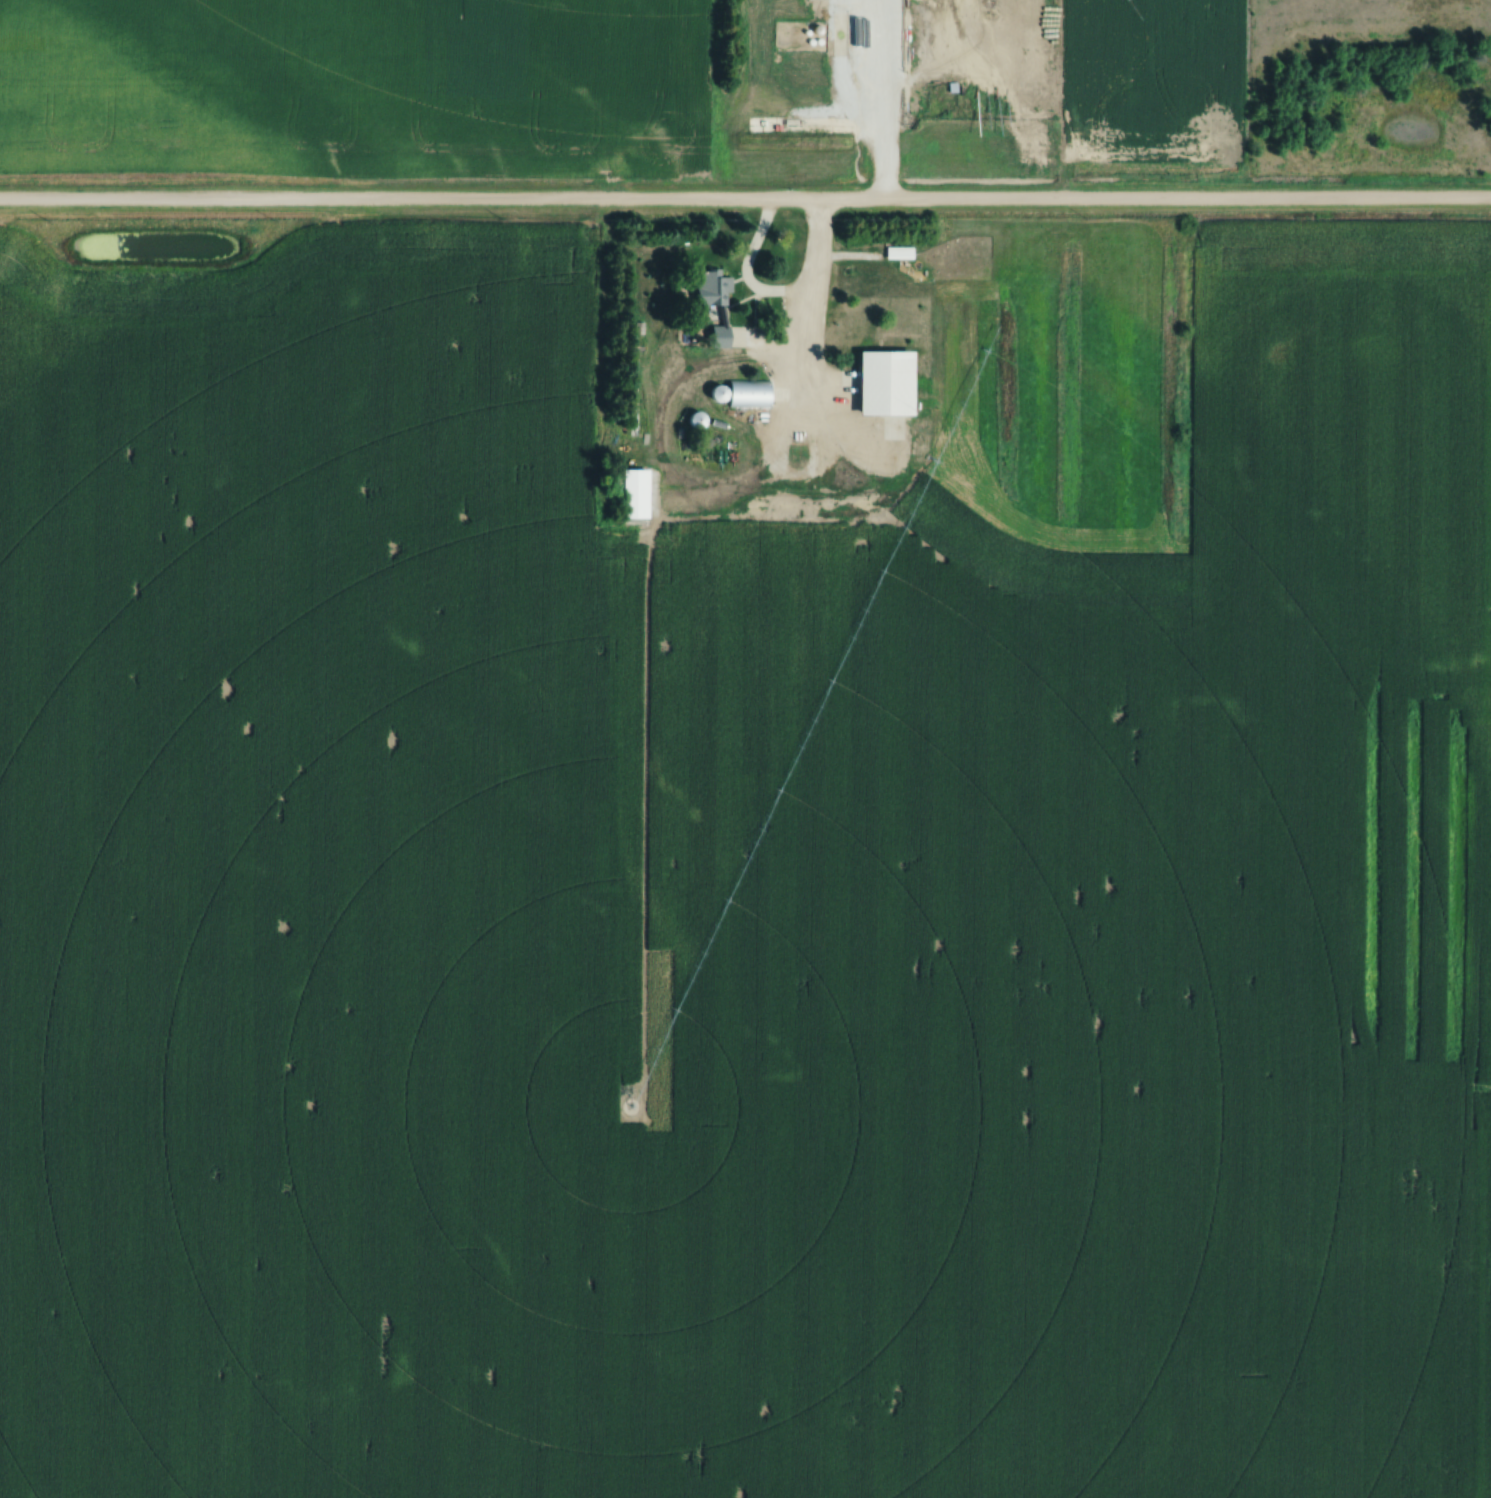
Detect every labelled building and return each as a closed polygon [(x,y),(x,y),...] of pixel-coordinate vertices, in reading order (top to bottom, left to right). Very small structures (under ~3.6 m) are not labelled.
[(826,0),(801,0),(801,13),(826,13),(826,0)] [(911,248),(884,248),(884,260),(911,260),(911,248)] [(728,278),(720,278),(720,270),(704,270),(704,296),(691,295),(691,308),(705,308),(704,348),(727,348),(728,278)] [(853,416),(908,416),(908,352),(853,353),(853,416)] [(769,384),(707,383),(707,407),(769,407),(769,384)] [(644,470),(618,470),(618,519),(644,519),(644,470)]
